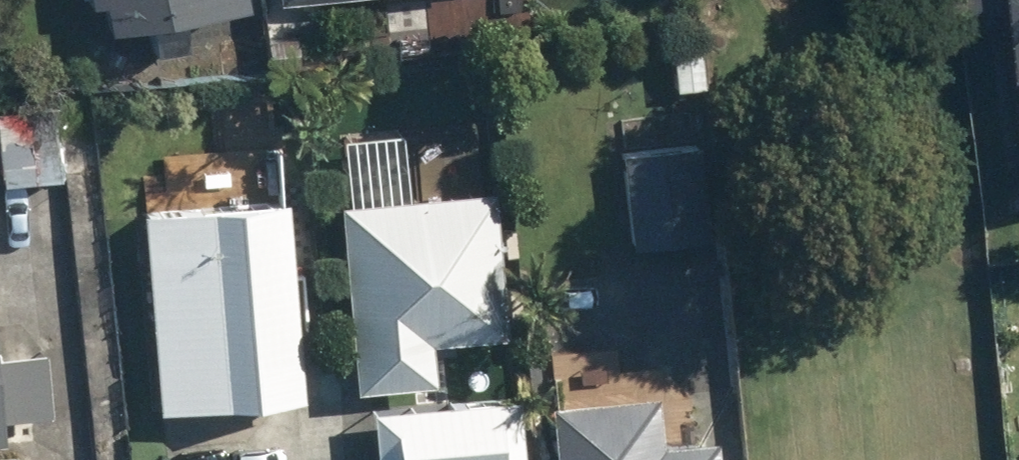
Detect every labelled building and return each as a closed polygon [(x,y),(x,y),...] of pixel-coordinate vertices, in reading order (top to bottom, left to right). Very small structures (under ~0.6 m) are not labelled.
[(120,18),(226,0),(117,0),(120,18)] [(1010,199),(1018,198),(1018,0),(994,0),(1010,199)] [(702,136),(628,142),(636,242),(710,236),(702,136)] [(231,176),(233,191),(152,197),(167,405),(315,395),(300,186),(261,189),(260,174),(231,176)] [(521,185),(354,195),(364,376),(441,372),(440,347),(512,342),(506,248),(525,247),(521,185)] [(15,438),(14,416),(60,412),(54,347),(8,351),(5,308),(0,308),(0,439),(15,438)] [(557,394),(559,459),(740,459),(739,433),(670,435),(668,390),(557,394)] [(447,391),(415,393),(416,402),(382,404),(385,459),(530,459),(525,395),(447,400),(447,391)]
